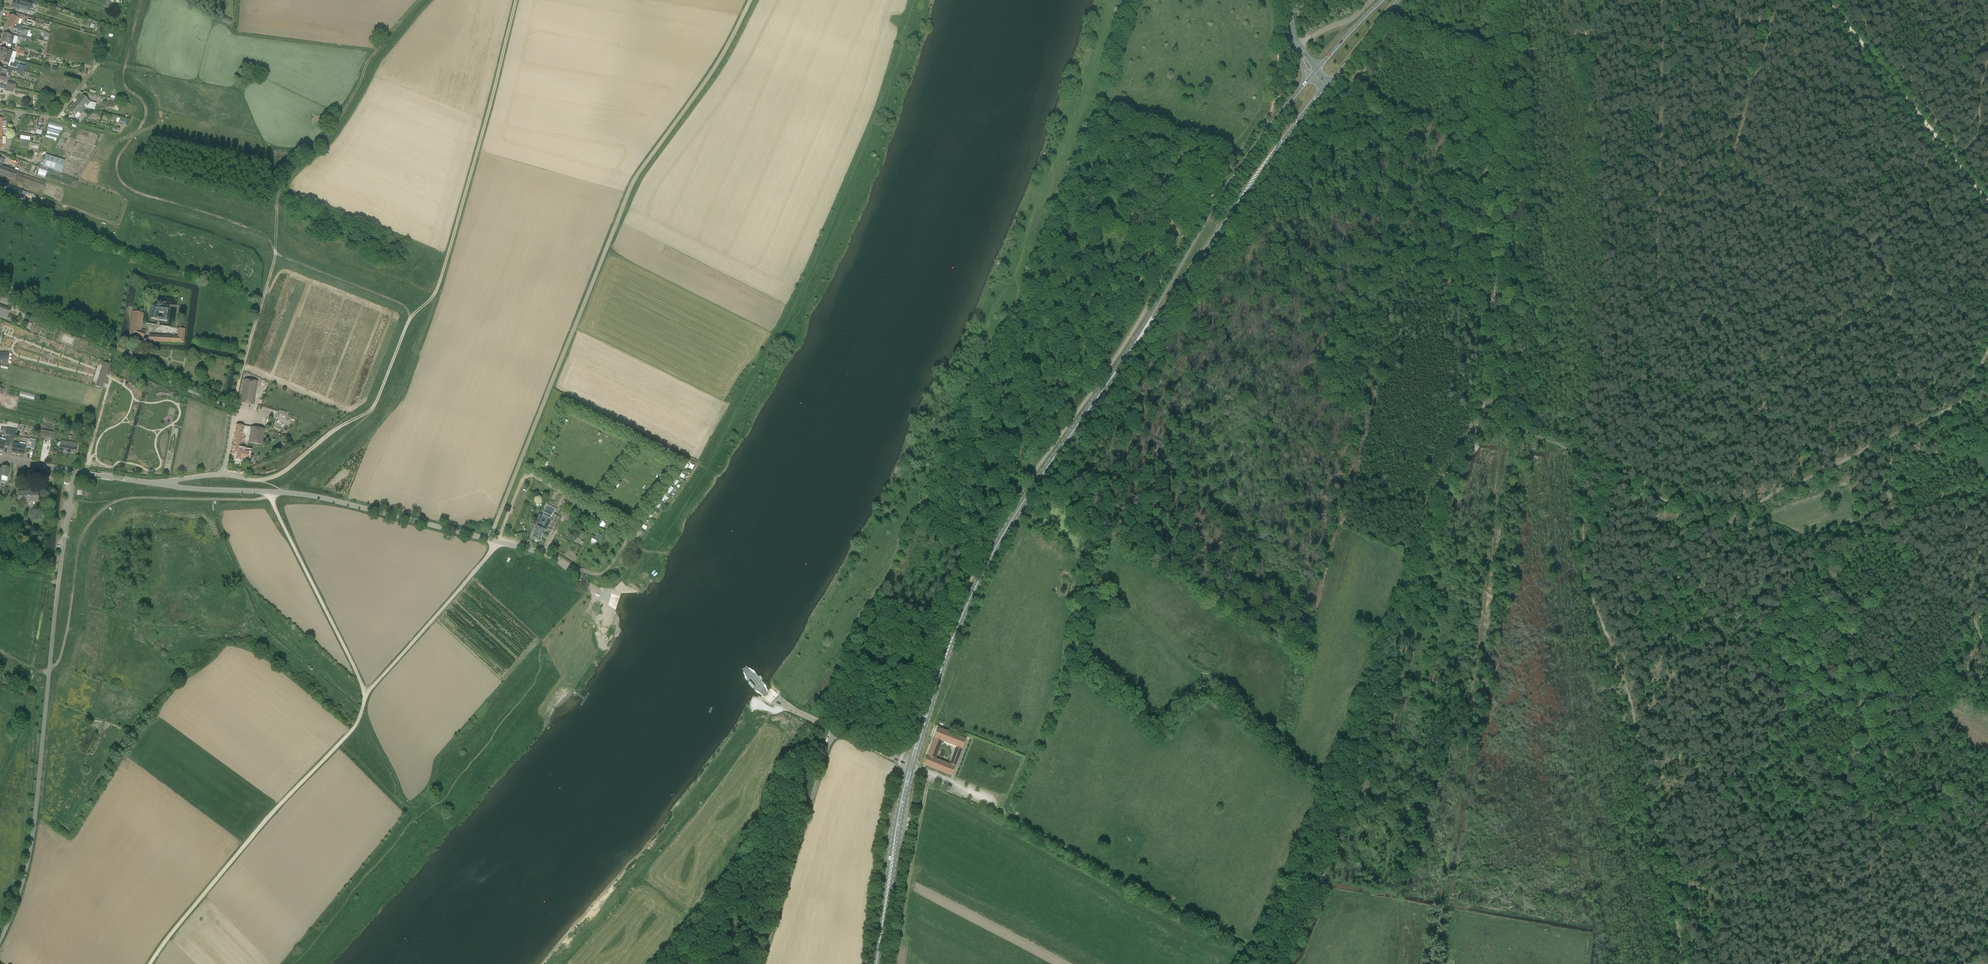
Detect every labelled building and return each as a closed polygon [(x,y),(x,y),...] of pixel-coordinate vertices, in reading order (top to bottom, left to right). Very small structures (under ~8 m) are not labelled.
[(14,0),(13,0),(12,4),(15,5),(15,6),(19,7),(24,8),(30,9),(31,7),(18,3),(19,1),(14,0)] [(15,24),(18,24),(20,18),(9,15),(8,21),(15,24)] [(32,21),(32,18),(33,17),(25,15),(23,23),(26,24),(28,20),(32,21)] [(15,24),(8,21),(6,28),(17,31),(19,25),(18,24),(15,24)] [(15,36),(10,35),(4,33),(2,42),(12,45),(15,36)] [(9,51),(0,48),(0,49),(0,56),(6,58),(6,57),(10,57),(11,58),(13,52),(9,51)] [(84,106),(83,106),(85,108),(94,111),(96,104),(91,102),(83,95),(78,101),(84,106)] [(84,106),(78,101),(69,112),(74,117),(78,112),(81,115),(84,111),(86,109),(85,108),(83,106),(84,106)] [(126,126),(128,120),(120,118),(118,124),(126,126)] [(49,121),(48,127),(62,131),(64,125),(49,121)] [(58,137),(60,132),(48,128),(47,133),(58,137)] [(65,161),(46,155),(42,167),(61,173),(65,161)] [(15,180),(18,173),(0,166),(0,175),(15,180)] [(31,186),(43,190),(46,183),(34,179),(31,186)] [(23,191),(8,186),(5,192),(20,198),(23,191)] [(152,314),(151,319),(157,320),(162,321),(167,322),(168,306),(166,306),(167,302),(157,301),(157,306),(152,305),(151,314),(152,314)] [(7,318),(19,324),(21,320),(9,314),(11,310),(0,306),(0,317),(6,319),(7,318)] [(143,339),(145,334),(146,332),(141,330),(143,320),(143,313),(133,311),(130,333),(143,339)] [(147,341),(184,343),(185,330),(185,325),(179,325),(179,327),(179,328),(178,337),(150,335),(148,341),(147,341)] [(100,373),(99,377),(96,386),(103,388),(103,387),(104,384),(105,381),(105,379),(107,375),(110,365),(103,363),(100,373)] [(258,382),(244,379),(240,403),(254,406),(258,382)] [(19,396),(33,400),(35,395),(21,391),(19,396)] [(241,446),(242,442),(248,443),(251,427),(236,425),(233,445),(241,446)] [(265,429),(261,429),(251,427),(248,443),(262,445),(265,429)] [(40,438),(52,441),(54,432),(41,430),(40,438)] [(0,441),(0,451),(3,452),(5,446),(9,447),(10,440),(6,439),(5,443),(0,441)] [(59,452),(75,455),(77,444),(73,443),(73,442),(68,442),(61,441),(59,452)] [(20,442),(19,446),(17,455),(23,456),(25,447),(25,443),(20,442)] [(241,446),(233,445),(232,453),(237,454),(236,459),(236,460),(237,462),(239,462),(242,460),(244,446),(241,446)] [(244,446),(242,460),(248,461),(248,459),(249,459),(248,460),(253,461),(253,456),(248,455),(249,451),(245,451),(246,447),(244,446)] [(9,468),(9,467),(8,467),(6,466),(5,467),(2,466),(1,469),(0,468),(0,484),(1,479),(7,481),(8,478),(9,468)] [(38,502),(38,501),(38,491),(22,492),(22,491),(18,491),(19,502),(38,502)] [(535,532),(532,538),(535,539),(534,540),(538,542),(538,541),(540,542),(544,534),(543,533),(545,530),(547,532),(549,526),(550,527),(553,520),(551,519),(553,513),(554,514),(557,509),(546,504),(543,511),(545,512),(543,515),(544,516),(538,527),(537,529),(535,528),(533,532),(534,532),(535,532)] [(581,531),(576,538),(581,540),(585,533),(581,531)] [(637,540),(632,537),(628,542),(633,545),(637,540)] [(938,728),(934,738),(935,738),(934,739),(928,755),(927,755),(924,765),(950,775),(954,766),(961,748),(965,738),(938,728)]
